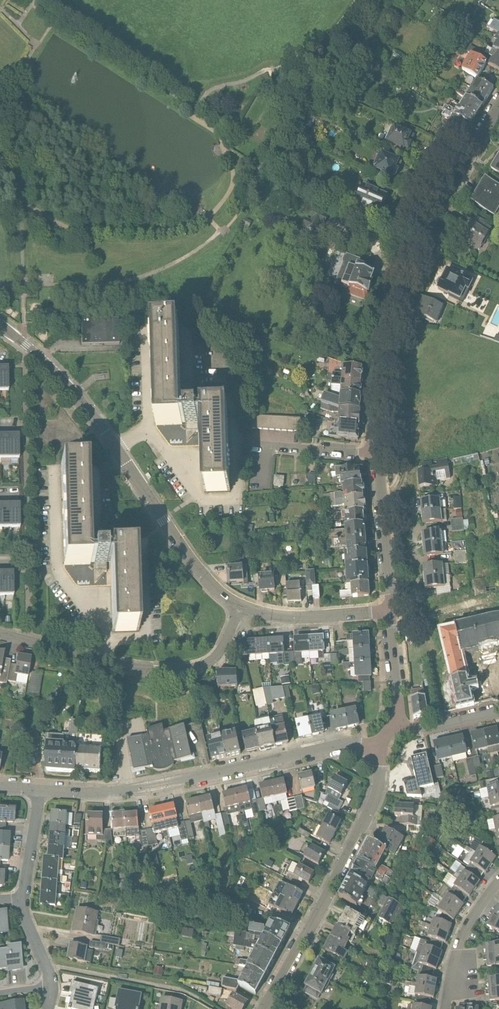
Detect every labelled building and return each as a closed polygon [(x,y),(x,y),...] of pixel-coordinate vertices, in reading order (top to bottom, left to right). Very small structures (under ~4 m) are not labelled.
[(10,2),(26,12),(27,13),(31,6),(35,0),(11,0),(10,2)] [(437,14),(431,24),(439,29),(445,19),(437,14)] [(492,29),(489,27),(485,33),(491,37),(493,34),(498,37),(495,42),(498,43),(494,50),(498,53),(498,33),(492,29)] [(473,54),(476,49),(470,45),(466,50),(473,54)] [(492,58),(488,64),(498,71),(498,53),(494,50),(489,56),(492,58)] [(477,79),(486,63),(477,57),(470,53),(461,69),(477,79)] [(477,79),(471,88),(488,98),(494,89),(477,79)] [(465,98),(466,99),(481,108),(485,103),(488,98),(471,88),(465,98)] [(481,108),(466,99),(457,113),(448,106),(445,110),(471,127),(483,109),(481,108)] [(387,107),(384,113),(391,117),(394,111),(387,107)] [(445,110),(444,111),(445,111),(442,115),(447,119),(450,119),(450,118),(453,119),(444,132),(460,143),(470,127),(445,110)] [(311,129),(315,119),(308,116),(304,126),(311,129)] [(409,149),(415,136),(395,127),(391,136),(389,135),(386,140),(389,142),(388,143),(404,150),(405,149),(406,149),(409,149)] [(398,163),(399,161),(383,154),(382,155),(380,154),(374,167),(376,168),(376,169),(391,177),(392,176),(393,176),(396,176),(401,164),(398,163)] [(300,156),(297,164),(304,167),(307,159),(300,156)] [(480,193),(465,185),(457,200),(471,208),(475,200),(493,211),(498,202),(498,186),(497,184),(495,187),(487,182),(480,193)] [(379,213),(387,196),(379,193),(380,191),(368,185),(367,187),(363,186),(356,203),(362,206),(361,207),(370,212),(371,210),(379,213)] [(242,224),(249,228),(252,222),(246,218),(242,224)] [(472,224),(463,241),(479,250),(491,228),(486,226),(487,224),(476,218),(473,225),(472,224)] [(371,283),(374,275),(364,271),(365,267),(359,265),(361,261),(347,255),(347,256),(344,258),(343,261),(344,264),(343,264),(341,270),(348,272),(343,285),(350,288),(351,288),(349,293),(365,300),(367,295),(368,295),(372,283),(371,283)] [(438,288),(438,289),(448,294),(449,295),(449,296),(463,302),(473,281),(463,276),(464,275),(452,269),(451,272),(447,271),(442,281),(441,281),(440,281),(439,282),(438,283),(438,284),(437,285),(437,286),(438,287),(438,288)] [(405,286),(402,293),(405,294),(405,296),(410,298),(415,288),(409,286),(408,287),(405,286)] [(422,298),(417,311),(423,313),(422,317),(437,323),(443,307),(422,298)] [(118,319),(81,320),(82,345),(119,344),(118,319)] [(182,419),(179,324),(153,325),(156,425),(182,424),(182,419)] [(255,345),(262,347),(264,339),(257,337),(255,345)] [(333,372),(333,374),(332,379),(333,379),(362,383),(363,369),(341,366),(340,369),(343,370),(343,375),(341,375),(340,373),(333,372)] [(0,369),(0,391),(8,391),(8,368),(7,368),(7,369),(0,369)] [(262,369),(255,368),(253,375),(261,376),(262,369)] [(362,383),(333,379),(332,392),(341,395),(361,396),(362,383)] [(361,396),(341,395),(341,400),(324,395),(322,402),(341,409),(360,410),(361,396)] [(340,423),(338,422),(340,423),(359,424),(360,410),(341,409),(322,402),(321,403),(322,404),(320,409),(330,412),(340,413),(340,423)] [(198,430),(198,425),(198,424),(198,423),(202,423),(204,492),(230,492),(228,408),(202,409),(202,419),(198,419),(198,413),(186,413),(186,419),(182,419),(182,424),(186,424),(187,431),(187,430),(198,430),(198,431),(198,430)] [(248,440),(255,441),(257,416),(250,415),(249,428),(248,440)] [(270,417),(263,416),(262,441),(267,442),(270,417)] [(282,417),(275,417),(274,442),(280,443),(282,417)] [(288,418),(282,417),(280,443),(286,443),(288,418)] [(292,444),(295,418),(288,418),(286,443),(292,444)] [(295,418),(292,444),(299,445),(301,419),(295,418)] [(335,422),(334,429),(330,428),(329,437),(358,440),(359,432),(360,432),(361,427),(359,427),(359,424),(340,423),(338,422),(335,422)] [(10,458),(9,436),(0,436),(1,459),(10,458)] [(18,436),(9,436),(10,458),(18,458),(18,459),(19,459),(19,436),(18,436)] [(432,463),(424,464),(425,468),(424,470),(424,472),(418,472),(420,488),(438,486),(437,481),(450,479),(447,459),(436,462),(437,467),(432,468),(432,463)] [(90,564),(90,559),(87,464),(61,465),(64,565),(90,564)] [(363,476),(362,469),(354,470),(354,468),(336,470),(336,478),(337,486),(343,485),(361,484),(361,476),(363,476)] [(308,485),(315,485),(316,474),(309,474),(308,485)] [(284,477),(277,476),(275,476),(274,485),(283,486),(284,477)] [(361,484),(343,485),(344,493),(342,493),(341,492),(334,493),(334,494),(330,494),(331,500),(365,497),(363,484),(361,484)] [(432,494),(433,500),(421,501),(422,513),(442,511),(442,510),(446,510),(445,499),(444,499),(444,493),(432,494)] [(365,497),(331,500),(331,507),(336,507),(342,507),(342,505),(345,505),(346,513),(363,512),(366,512),(365,497)] [(10,528),(10,505),(1,506),(2,528),(10,528)] [(19,505),(10,505),(10,528),(19,527),(19,528),(20,528),(20,505),(19,505)] [(422,513),(423,524),(443,522),(442,511),(422,513)] [(363,512),(346,513),(335,514),(335,521),(346,520),(346,526),(364,525),(364,524),(367,522),(366,519),(364,517),(363,512)] [(245,523),(242,531),(251,533),(253,526),(245,523)] [(364,525),(346,526),(347,532),(329,534),(330,541),(365,539),(365,533),(367,531),(367,528),(364,527),(364,525)] [(422,534),(423,545),(443,544),(441,532),(422,534)] [(365,539),(330,541),(331,549),(348,548),(348,554),(366,553),(366,551),(368,550),(369,550),(369,549),(368,549),(368,546),(366,545),(365,539)] [(444,555),(443,544),(423,545),(424,556),(444,555)] [(110,549),(110,559),(108,559),(106,559),(106,553),(94,553),(94,559),(90,559),(90,564),(94,563),(94,564),(95,571),(95,570),(106,570),(106,564),(106,563),(108,563),(110,563),(113,632),(138,632),(136,548),(110,549)] [(367,554),(366,554),(366,553),(348,554),(345,554),(346,568),(367,566),(367,560),(368,560),(368,559),(369,559),(369,558),(369,557),(369,556),(368,555),(368,554),(367,554)] [(442,565),(423,566),(424,578),(443,576),(442,565)] [(367,566),(346,568),(348,584),(369,583),(368,575),(369,574),(369,573),(370,573),(370,572),(370,571),(370,570),(369,570),(368,569),(367,568),(367,566)] [(247,567),(229,568),(230,583),(244,581),(243,577),(248,577),(247,567)] [(314,571),(305,572),(306,583),(307,593),(313,592),(312,587),(316,587),(314,571)] [(13,596),(13,573),(12,573),(4,573),(4,596),(13,595),(13,596)] [(301,602),(302,602),(300,583),(286,584),(285,573),(279,574),(280,586),(286,586),(288,603),(301,602)] [(261,592),(275,591),(274,576),(260,577),(259,574),(253,574),(254,587),(260,587),(261,592)] [(436,588),(437,595),(437,596),(451,593),(449,575),(443,576),(424,578),(426,589),(436,588)] [(494,577),(474,581),(476,596),(497,592),(494,577)] [(346,593),(340,593),(340,598),(370,596),(369,583),(348,584),(345,585),(346,593)] [(467,676),(462,654),(480,649),(480,650),(498,646),(498,645),(498,617),(439,631),(449,680),(467,676)] [(347,636),(347,641),(354,641),(355,650),(369,649),(369,648),(368,638),(369,638),(368,635),(347,636)] [(316,637),(316,638),(309,638),(310,653),(319,652),(319,659),(324,659),(324,652),(323,637),(317,638),(316,637)] [(296,652),(290,652),(290,665),(297,665),(297,660),(302,660),(302,653),(310,653),(309,638),(302,639),(302,638),(301,638),(301,639),(295,639),(296,652)] [(270,655),(269,641),(262,641),(262,640),(261,640),(261,641),(255,642),(255,653),(243,653),(245,664),(261,663),(260,655),(270,655)] [(276,640),(269,641),(270,655),(277,654),(278,664),(284,664),(284,665),(290,665),(290,652),(284,653),(283,640),(276,640)] [(355,650),(356,663),(370,662),(369,651),(369,649),(355,650)] [(7,681),(10,664),(10,661),(1,659),(2,652),(0,652),(0,683),(6,685),(7,681)] [(10,664),(7,681),(16,683),(17,675),(28,677),(31,658),(22,657),(22,660),(17,659),(16,665),(10,664)] [(370,662),(356,663),(357,677),(358,677),(358,683),(370,682),(370,677),(371,676),(370,662)] [(237,671),(220,672),(217,672),(218,688),(238,687),(237,671)] [(32,672),(27,702),(38,703),(43,673),(32,672)] [(468,676),(450,680),(456,709),(474,705),(472,692),(475,692),(475,691),(479,690),(478,683),(472,685),(472,681),(469,682),(468,676)] [(282,685),(290,684),(289,677),(280,678),(282,685)] [(263,689),(267,705),(267,706),(274,705),(273,701),(285,698),(284,692),(283,687),(263,689)] [(267,705),(263,689),(253,691),(257,707),(267,705)] [(414,719),(428,716),(424,690),(411,692),(411,700),(414,719)] [(347,727),(359,725),(356,710),(344,713),(347,727)] [(347,727),(344,713),(332,716),(335,730),(347,727)] [(289,743),(283,716),(269,719),(275,746),(289,743)] [(312,735),(324,733),(320,718),(309,721),(312,735)] [(275,746),(269,719),(255,722),(255,730),(256,733),(260,750),(260,749),(260,750),(263,749),(275,746)] [(63,736),(46,735),(45,760),(48,760),(47,770),(76,772),(78,735),(79,721),(70,721),(69,735),(63,734),(63,736)] [(312,735),(309,721),(297,723),(300,738),(312,735)] [(162,726),(157,727),(148,729),(146,729),(147,731),(148,735),(128,739),(127,739),(127,741),(134,770),(134,771),(135,771),(150,767),(153,766),(153,770),(155,770),(157,771),(158,771),(160,771),(162,771),(163,771),(165,771),(166,770),(168,769),(170,769),(171,768),(172,767),(173,766),(174,765),(173,762),(191,758),(192,758),(192,756),(185,727),(185,726),(184,726),(164,731),(163,727),(163,726),(162,726)] [(226,757),(222,737),(220,728),(216,729),(217,738),(208,741),(212,760),(226,757)] [(484,732),(488,748),(490,754),(498,752),(498,741),(496,729),(484,732)] [(476,751),(488,748),(484,732),(472,735),(476,751)] [(260,750),(256,733),(242,736),(246,753),(260,750)] [(236,734),(224,737),(222,737),(226,757),(241,754),(236,734)] [(78,735),(76,772),(101,773),(102,751),(114,752),(114,743),(109,742),(109,737),(78,735)] [(466,754),(462,737),(448,741),(452,757),(466,754)] [(452,757),(448,741),(434,744),(438,761),(452,757)] [(442,799),(438,784),(434,785),(427,755),(426,756),(411,759),(417,782),(404,785),(407,797),(421,798),(442,799)] [(475,770),(481,768),(479,756),(472,758),(475,770)] [(466,759),(470,777),(476,775),(475,770),(472,758),(466,759)] [(434,767),(437,779),(444,777),(441,765),(434,767)] [(486,773),(488,781),(495,779),(493,771),(486,773)] [(315,787),(312,773),(299,776),(302,790),(315,787)] [(335,777),(330,786),(321,804),(338,813),(343,803),(339,801),(348,784),(335,777)] [(486,782),(480,783),(482,790),(487,789),(489,798),(498,796),(498,783),(498,779),(486,782)] [(287,794),(284,780),(272,783),(275,797),(287,794)] [(262,799),(256,800),(260,815),(260,812),(267,810),(264,799),(275,797),(272,783),(259,786),(262,799)] [(251,802),(248,789),(235,791),(240,812),(252,809),(254,816),(260,815),(256,800),(251,802)] [(240,812),(235,791),(223,794),(227,813),(221,814),(225,829),(231,827),(228,815),(240,812)] [(304,808),(302,796),(294,798),(297,809),(304,808)] [(498,812),(498,796),(489,798),(492,814),(498,812)] [(203,820),(204,823),(206,830),(210,829),(209,822),(216,820),(220,837),(226,836),(225,829),(221,814),(215,816),(211,797),(198,800),(203,820)] [(290,811),(297,809),(294,798),(287,800),(290,811)] [(186,803),(191,822),(185,824),(188,840),(194,838),(191,823),(203,820),(198,800),(186,803)] [(178,819),(175,805),(168,807),(168,805),(163,806),(163,808),(162,808),(165,822),(167,831),(178,829),(179,829),(178,824),(177,820),(178,819)] [(408,825),(421,826),(422,806),(395,805),(395,816),(402,817),(401,825),(408,825)] [(167,831),(165,822),(162,808),(161,808),(161,807),(155,808),(156,810),(150,811),(153,825),(154,829),(146,830),(148,846),(149,846),(157,845),(155,834),(167,831)] [(5,828),(6,823),(13,823),(14,810),(0,809),(0,828),(5,828)] [(66,825),(67,813),(52,812),(51,824),(66,825)] [(139,831),(138,814),(125,815),(127,835),(127,837),(127,838),(140,837),(141,847),(148,846),(146,830),(139,831)] [(246,814),(240,815),(242,821),(244,832),(250,830),(246,814)] [(89,822),(87,822),(87,835),(97,835),(97,841),(106,841),(106,844),(113,844),(111,829),(103,830),(103,815),(89,815),(89,822)] [(127,835),(125,815),(112,815),(113,830),(114,838),(127,837),(127,835)] [(329,815),(323,827),(335,833),(341,822),(329,815)] [(188,840),(185,824),(184,822),(178,824),(179,829),(178,829),(181,841),(188,840)] [(66,825),(51,824),(50,835),(65,837),(66,825)] [(329,845),(335,833),(323,827),(317,838),(329,845)] [(8,848),(9,835),(5,834),(5,828),(0,828),(0,847),(8,848)] [(311,834),(300,829),(297,834),(308,840),(311,834)] [(404,839),(386,829),(376,846),(387,852),(395,856),(404,839)] [(436,831),(433,837),(439,841),(443,835),(436,831)] [(65,837),(50,835),(50,847),(64,848),(65,837)] [(465,850),(469,853),(472,850),(477,854),(475,855),(491,866),(496,858),(493,856),(495,852),(477,839),(470,849),(467,847),(465,850)] [(387,852),(376,846),(369,843),(364,852),(381,862),(387,852)] [(304,857),(319,865),(325,853),(310,845),(304,857)] [(0,861),(7,861),(8,848),(0,847),(0,864),(0,861)] [(50,847),(49,858),(59,859),(63,860),(63,859),(68,860),(69,849),(64,848),(50,847)] [(469,865),(467,867),(481,877),(484,872),(486,874),(491,866),(475,855),(477,854),(472,850),(469,853),(468,855),(466,856),(466,858),(464,862),(469,865)] [(364,852),(358,862),(388,878),(392,872),(382,867),(381,868),(379,867),(381,862),(364,852)] [(49,858),(45,858),(44,870),(58,871),(59,859),(49,858)] [(390,879),(388,878),(358,862),(350,878),(367,888),(374,875),(376,879),(387,885),(390,879)] [(294,875),(309,883),(314,874),(299,866),(292,863),(288,871),(294,875)] [(467,867),(460,877),(459,879),(475,890),(480,882),(478,881),(481,877),(467,867)] [(58,871),(44,870),(43,881),(57,882),(58,871)] [(460,877),(455,874),(453,877),(458,881),(451,890),(465,900),(467,896),(470,897),(475,890),(459,879),(460,877)] [(241,877),(235,890),(239,892),(245,880),(241,877)] [(383,896),(349,878),(339,897),(357,907),(366,891),(367,892),(368,896),(379,902),(383,896)] [(57,882),(43,881),(42,893),(56,894),(57,882)] [(280,882),(274,893),(298,905),(303,894),(280,882)] [(432,897),(437,901),(439,898),(444,901),(443,903),(459,913),(464,905),(462,904),(465,900),(444,886),(437,896),(434,894),(432,897)] [(137,893),(129,891),(128,898),(135,900),(137,893)] [(42,893),(41,905),(55,906),(56,894),(42,893)] [(268,904),(279,910),(291,917),(298,905),(274,893),(268,904)] [(190,906),(198,906),(197,896),(189,897),(190,906)] [(378,904),(385,908),(379,919),(393,926),(403,907),(383,896),(379,902),(378,904)] [(453,921),(459,913),(443,903),(444,901),(439,898),(437,901),(442,904),(438,910),(439,911),(452,920),(453,921)] [(73,930),(73,931),(93,935),(98,913),(77,909),(76,918),(77,918),(75,931),(73,930)] [(338,927),(350,934),(355,937),(359,931),(356,929),(362,918),(347,910),(338,927)] [(434,919),(432,926),(431,928),(449,934),(452,925),(449,925),(452,920),(439,911),(434,919)] [(493,916),(487,926),(498,932),(498,919),(493,916)] [(235,932),(264,937),(282,946),(291,930),(290,930),(271,924),(267,933),(264,931),(264,930),(251,928),(251,927),(238,925),(237,931),(235,932)] [(432,926),(426,924),(425,928),(430,930),(428,937),(432,939),(430,943),(442,946),(443,942),(445,943),(449,934),(431,928),(432,926)] [(338,927),(332,939),(346,946),(349,941),(347,939),(350,934),(338,927)] [(192,938),(193,931),(183,930),(182,936),(192,938)] [(262,942),(258,950),(275,959),(282,946),(264,937),(235,932),(233,946),(236,946),(236,950),(244,951),(245,948),(249,949),(251,940),(262,942)] [(101,936),(100,943),(106,944),(119,946),(121,939),(101,936)] [(346,946),(332,939),(325,950),(344,960),(348,953),(344,950),(346,946)] [(421,940),(417,951),(422,953),(421,955),(439,961),(442,952),(440,952),(442,947),(430,943),(421,940)] [(106,944),(100,943),(91,941),(89,948),(105,951),(106,944)] [(487,955),(498,955),(498,943),(486,944),(487,955)] [(68,958),(84,962),(87,947),(70,944),(68,958)] [(18,946),(9,947),(9,950),(0,951),(0,968),(8,968),(9,971),(20,970),(18,946)] [(130,960),(130,958),(132,949),(124,947),(123,950),(117,949),(116,957),(130,960)] [(235,965),(248,967),(265,977),(275,959),(258,950),(251,963),(249,962),(236,960),(235,965)] [(422,953),(417,951),(416,953),(417,953),(411,970),(421,972),(432,974),(433,974),(435,970),(436,970),(439,961),(421,955),(422,953)] [(487,955),(488,967),(498,966),(498,955),(487,955)] [(335,969),(320,961),(313,973),(328,981),(335,969)] [(154,967),(153,975),(161,976),(162,968),(154,967)] [(225,987),(225,988),(237,990),(239,986),(256,995),(265,977),(248,967),(241,981),(224,978),(222,987),(225,987)] [(383,982),(386,973),(379,971),(376,980),(383,982)] [(418,977),(417,984),(417,986),(435,989),(437,980),(432,979),(432,974),(421,972),(420,977),(418,977)] [(328,981),(313,973),(306,986),(310,988),(307,994),(316,999),(319,993),(321,994),(328,981)] [(489,989),(498,989),(498,977),(488,978),(489,989)] [(71,1008),(72,1008),(89,1008),(91,999),(96,1001),(98,989),(73,983),(70,994),(73,994),(70,1005),(69,1008),(71,1008)] [(417,984),(411,983),(410,987),(409,994),(415,996),(415,1001),(419,1001),(430,1003),(431,998),(434,998),(435,989),(417,986),(417,984)] [(197,992),(201,993),(202,990),(206,991),(207,987),(190,984),(189,988),(198,990),(197,992)] [(209,987),(208,994),(221,997),(222,989),(209,987)] [(489,989),(490,1001),(498,1000),(498,989),(489,989)] [(142,995),(119,990),(115,1008),(139,1008),(142,995)] [(227,1006),(233,1008),(244,1008),(248,1003),(233,994),(227,1006)] [(182,1002),(162,999),(160,1008),(181,1008),(182,1002)]
